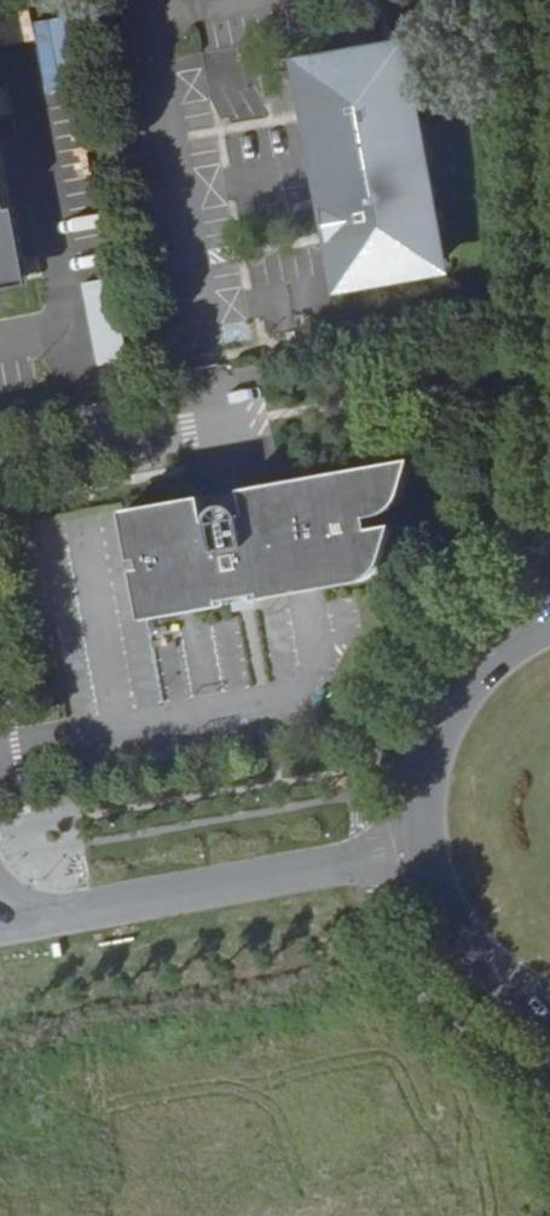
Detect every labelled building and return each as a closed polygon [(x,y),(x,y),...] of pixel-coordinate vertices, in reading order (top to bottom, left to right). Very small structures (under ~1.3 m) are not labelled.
[(431,255),(448,252),(414,49),(407,49),(406,43),(311,61),(311,67),(304,68),(338,271),(354,268),(356,285),(376,281),(377,287),(389,285),(387,278),(403,275),(405,282),(417,279),(416,274),(434,271),(431,255)] [(38,294),(0,85),(0,300),(38,294)] [(450,268),(448,252),(431,255),(434,271),(450,268)] [(354,268),(338,271),(341,287),(356,285),(354,268)] [(389,285),(405,282),(403,275),(387,278),(389,285)] [(110,278),(80,283),(96,367),(125,362),(110,278)] [(101,374),(103,391),(135,385),(131,369),(101,374)] [(202,496),(125,508),(133,557),(141,556),(143,567),(136,568),(145,616),(223,602),(222,598),(229,596),(230,602),(257,597),(256,592),(263,591),(264,596),(366,577),(375,571),(381,565),(390,524),(370,528),(368,513),(384,509),(392,505),(399,495),(405,479),(412,458),(245,488),(248,512),(207,519),(202,496)]
